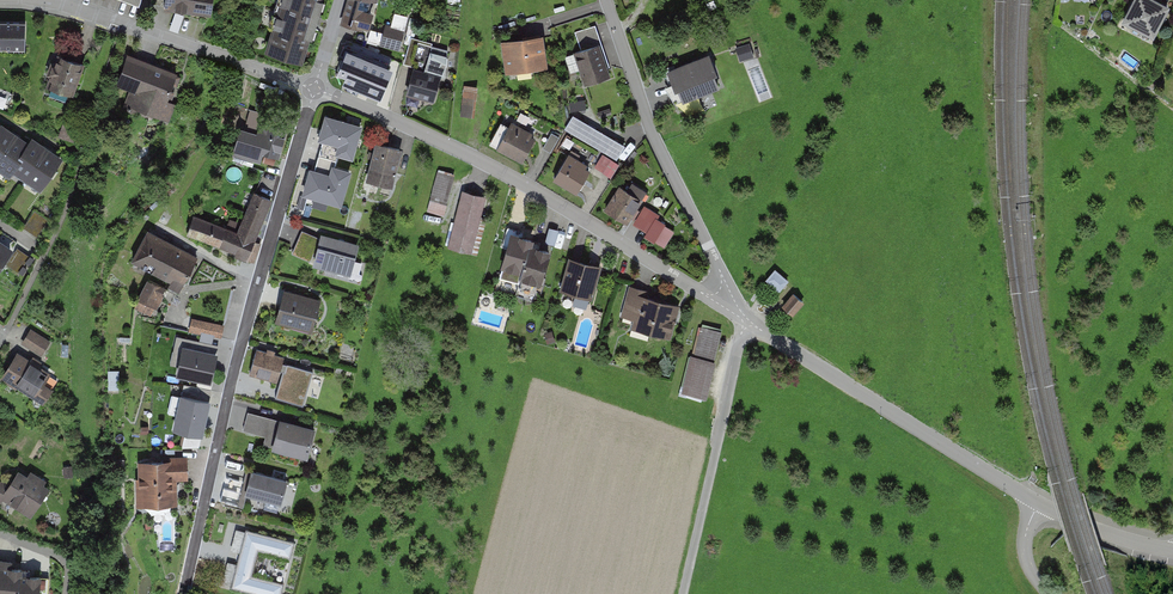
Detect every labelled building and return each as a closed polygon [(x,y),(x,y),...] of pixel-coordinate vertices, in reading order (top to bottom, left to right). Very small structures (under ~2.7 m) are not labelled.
[(138,9),(140,0),(116,0),(138,9)] [(166,12),(207,18),(210,0),(167,0),(166,12)] [(322,0),(282,0),(267,56),(305,66),(322,0)] [(341,24),(362,31),(372,0),(349,0),(341,24)] [(1155,0),(1135,0),(1123,23),(1153,39),(1169,7),(1155,0)] [(401,54),(411,17),(389,11),(380,49),(401,54)] [(0,23),(0,52),(25,52),(25,24),(0,23)] [(549,67),(543,34),(502,41),(508,74),(549,67)] [(613,79),(601,43),(572,53),(584,88),(613,79)] [(748,44),(735,48),(740,63),(753,59),(748,44)] [(389,68),(347,50),(338,71),(347,74),(343,82),(379,97),(385,83),(382,82),(389,68)] [(178,73),(126,54),(114,86),(126,91),(121,105),(169,122),(176,102),(168,100),(178,73)] [(710,57),(665,72),(677,106),(721,91),(710,57)] [(79,83),(84,67),(57,58),(51,74),(79,83)] [(411,68),(405,94),(434,101),(440,75),(411,68)] [(73,99),(79,83),(51,74),(46,90),(73,99)] [(473,117),(475,93),(461,91),(459,115),(473,117)] [(360,126),(326,117),(319,140),(323,141),(319,156),(335,161),(337,153),(351,157),(360,126)] [(624,147),(572,117),(564,131),(615,161),(624,147)] [(513,121),(498,150),(522,162),(537,134),(513,121)] [(16,135),(2,126),(0,128),(0,159),(16,135)] [(244,127),(236,155),(270,165),(278,137),(244,127)] [(7,178),(30,145),(16,135),(0,159),(0,173),(7,178)] [(401,147),(374,140),(362,188),(389,195),(401,147)] [(12,171),(28,183),(50,152),(33,141),(12,171)] [(28,183),(44,194),(66,163),(50,152),(28,183)] [(592,167),(570,154),(555,181),(578,193),(592,167)] [(335,161),(319,156),(314,173),(310,171),(304,193),(340,203),(349,172),(333,168),(335,161)] [(446,214),(457,173),(439,168),(428,209),(446,214)] [(645,202),(619,185),(603,210),(629,226),(645,202)] [(261,231),(273,200),(251,191),(239,222),(261,231)] [(469,256),(485,197),(461,191),(446,250),(469,256)] [(646,236),(666,247),(676,227),(659,218),(662,212),(645,203),(634,223),(648,231),(646,236)] [(48,220),(34,211),(22,229),(37,238),(48,220)] [(248,262),(261,231),(239,222),(227,253),(248,262)] [(531,237),(510,231),(500,269),(520,275),(531,237)] [(363,246),(318,234),(309,267),(354,279),(363,246)] [(214,268),(159,235),(139,269),(194,302),(214,268)] [(0,244),(0,274),(14,252),(0,244)] [(550,251),(530,245),(519,283),(540,289),(550,251)] [(30,257),(18,250),(7,267),(19,274),(30,257)] [(602,264),(567,256),(559,292),(593,300),(602,264)] [(788,283),(775,271),(765,281),(778,293),(788,283)] [(153,316),(168,288),(150,278),(135,306),(153,316)] [(321,296),(282,287),(274,321),(313,330),(321,296)] [(682,305),(627,289),(617,323),(673,338),(682,305)] [(793,295),(781,309),(792,318),(804,304),(793,295)] [(202,333),(201,337),(221,341),(225,323),(192,316),(189,331),(202,333)] [(702,401),(721,332),(698,325),(678,394),(702,401)] [(50,339),(29,326),(20,340),(41,353),(50,339)] [(214,354),(180,347),(173,374),(207,382),(214,354)] [(285,356),(257,348),(249,377),(277,385),(285,356)] [(14,350),(0,375),(0,378),(32,397),(48,369),(14,350)] [(277,398),(303,405),(312,370),(287,363),(277,398)] [(198,439),(206,403),(177,397),(168,432),(198,439)] [(275,419),(247,412),(242,430),(270,437),(275,419)] [(316,429),(280,419),(271,452),(307,462),(316,429)] [(175,461),(137,462),(138,512),(176,511),(175,461)] [(23,467),(2,503),(30,520),(51,483),(23,467)] [(290,482),(250,471),(243,498),(282,509),(290,482)] [(245,481),(231,478),(225,502),(239,506),(245,481)] [(172,545),(174,520),(164,519),(163,544),(172,545)] [(290,541),(246,529),(230,588),(253,593),(278,593),(281,584),(248,576),(255,549),(286,557),(290,541)] [(20,565),(0,564),(0,593),(18,593),(20,565)] [(41,576),(20,575),(19,593),(40,593),(41,576)]
